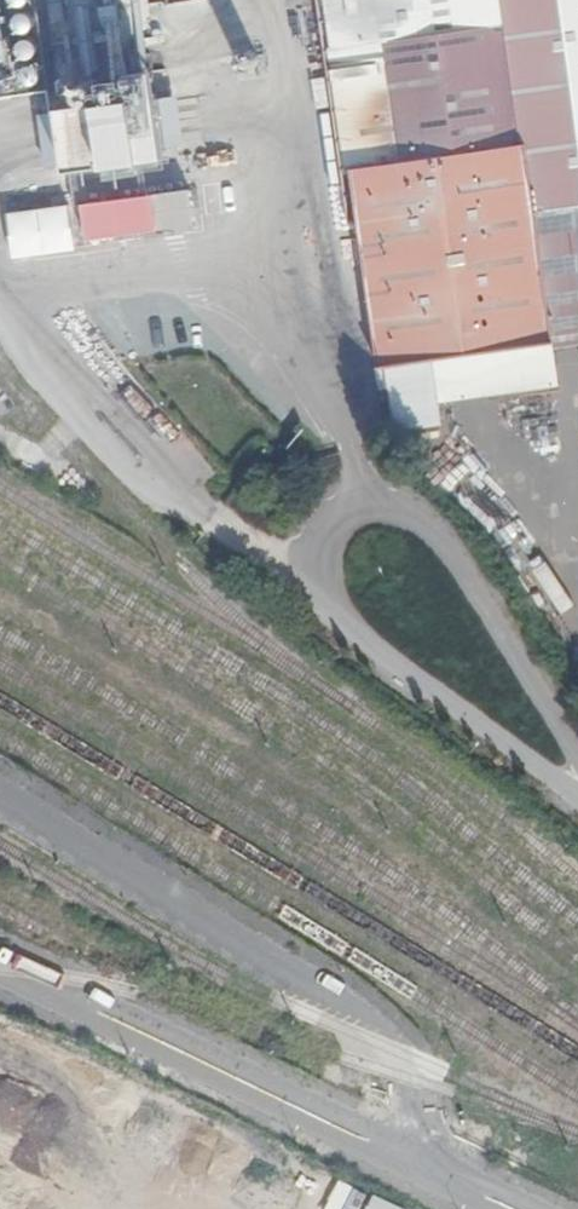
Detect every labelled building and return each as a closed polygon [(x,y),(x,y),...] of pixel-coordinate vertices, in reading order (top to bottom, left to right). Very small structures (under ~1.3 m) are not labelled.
[(539,211),(577,206),(577,0),(339,0),(346,49),(388,42),(499,29),(514,26),(539,211)] [(23,24),(31,25),(37,21),(39,14),(35,7),(28,6),(21,10),(19,17),(23,24)] [(514,26),(499,29),(540,338),(556,335),(539,211),(514,26)] [(346,49),(364,173),(390,362),(540,338),(499,29),(388,42),(346,49)] [(26,51),(34,53),(41,49),(42,41),(38,35),(31,33),(24,37),(22,44),(26,51)] [(246,66),(252,68),(258,64),(260,58),(256,52),(249,51),(244,54),(242,61),(246,66)] [(30,78),(38,79),(44,75),(46,68),(42,61),(35,60),(28,64),(26,71),(30,78)] [(68,161),(167,149),(161,93),(62,104),(68,161)] [(87,203),(92,239),(157,229),(152,194),(87,203)] [(74,202),(11,214),(20,259),(82,247),(74,202)]
